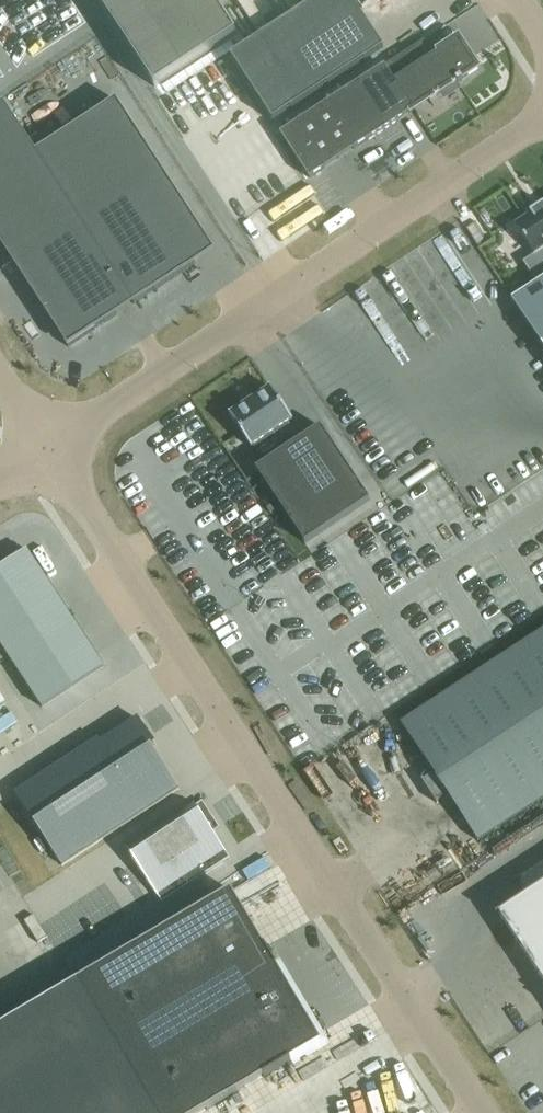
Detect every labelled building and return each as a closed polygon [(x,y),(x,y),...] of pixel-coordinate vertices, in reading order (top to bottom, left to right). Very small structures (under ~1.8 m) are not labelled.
[(158,88),(238,33),(215,0),(99,0),(158,88)] [(230,58),(273,123),(384,50),(352,0),(318,0),(230,58)] [(363,9),(376,0),(357,0),(363,9)] [(424,40),(381,69),(410,114),(457,82),(458,84),(463,81),(462,79),(478,69),(459,39),(441,51),(432,37),(425,41),(424,40)] [(410,114),(381,69),(280,135),(310,179),(410,114)] [(116,100),(35,153),(135,304),(195,264),(191,257),(210,244),(116,100)] [(0,106),(0,227),(53,307),(45,312),(69,348),(117,315),(113,309),(130,298),(134,305),(135,304),(35,153),(3,104),(0,106)] [(542,348),(542,203),(530,212),(531,214),(515,224),(535,254),(522,262),(536,283),(511,299),(542,348)] [(245,405),(230,415),(251,448),(273,433),(289,423),(293,420),(271,388),(255,398),(254,398),(246,404),(245,404),(245,405)] [(284,450),(255,469),(305,544),(370,500),(321,426),(300,440),(289,423),(273,433),(284,450)] [(0,570),(0,646),(43,711),(105,670),(28,551),(0,570)] [(402,724),(478,841),(542,799),(542,631),(402,724)] [(99,740),(16,795),(63,865),(178,789),(152,747),(155,745),(139,720),(102,744),(99,740)] [(194,803),(126,847),(162,903),(230,859),(213,833),(196,806),(194,803)] [(515,880),(516,881),(517,880),(527,895),(496,915),(497,917),(499,915),(542,981),(542,862),(515,880)] [(0,1027),(0,1112),(203,1112),(264,1077),(264,1078),(291,1062),(291,1061),(322,1043),(277,967),(278,967),(266,947),(265,948),(231,890),(0,1027)]
